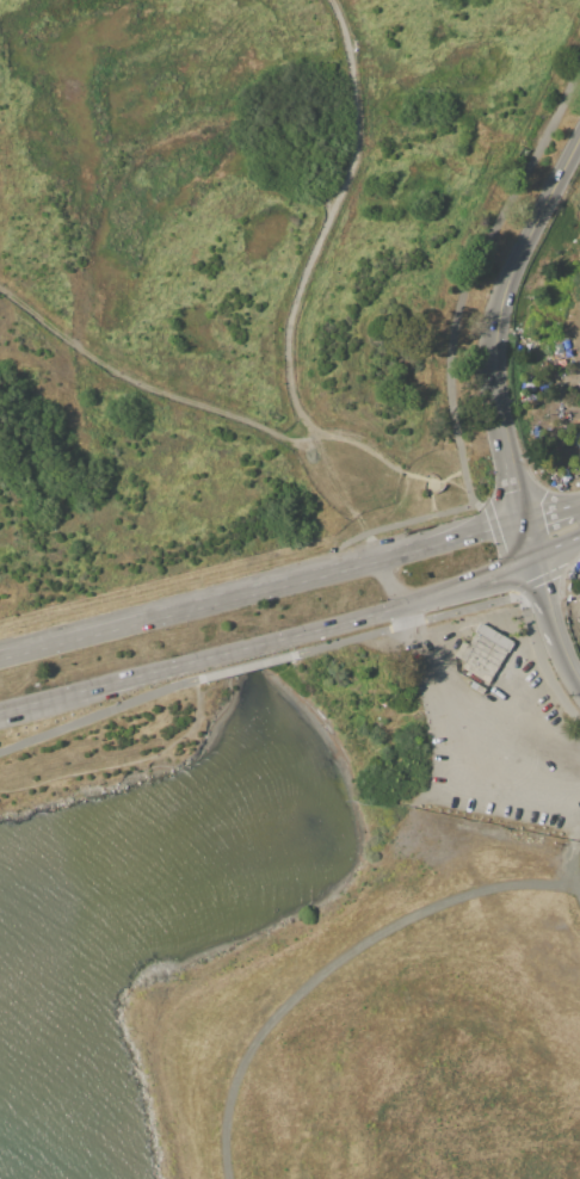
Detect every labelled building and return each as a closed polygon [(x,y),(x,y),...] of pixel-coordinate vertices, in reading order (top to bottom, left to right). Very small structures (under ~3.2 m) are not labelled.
[(480,622),(512,641),(487,683),(461,667),(464,661),(458,658),(453,654),(462,640),(468,642),(480,622)]
